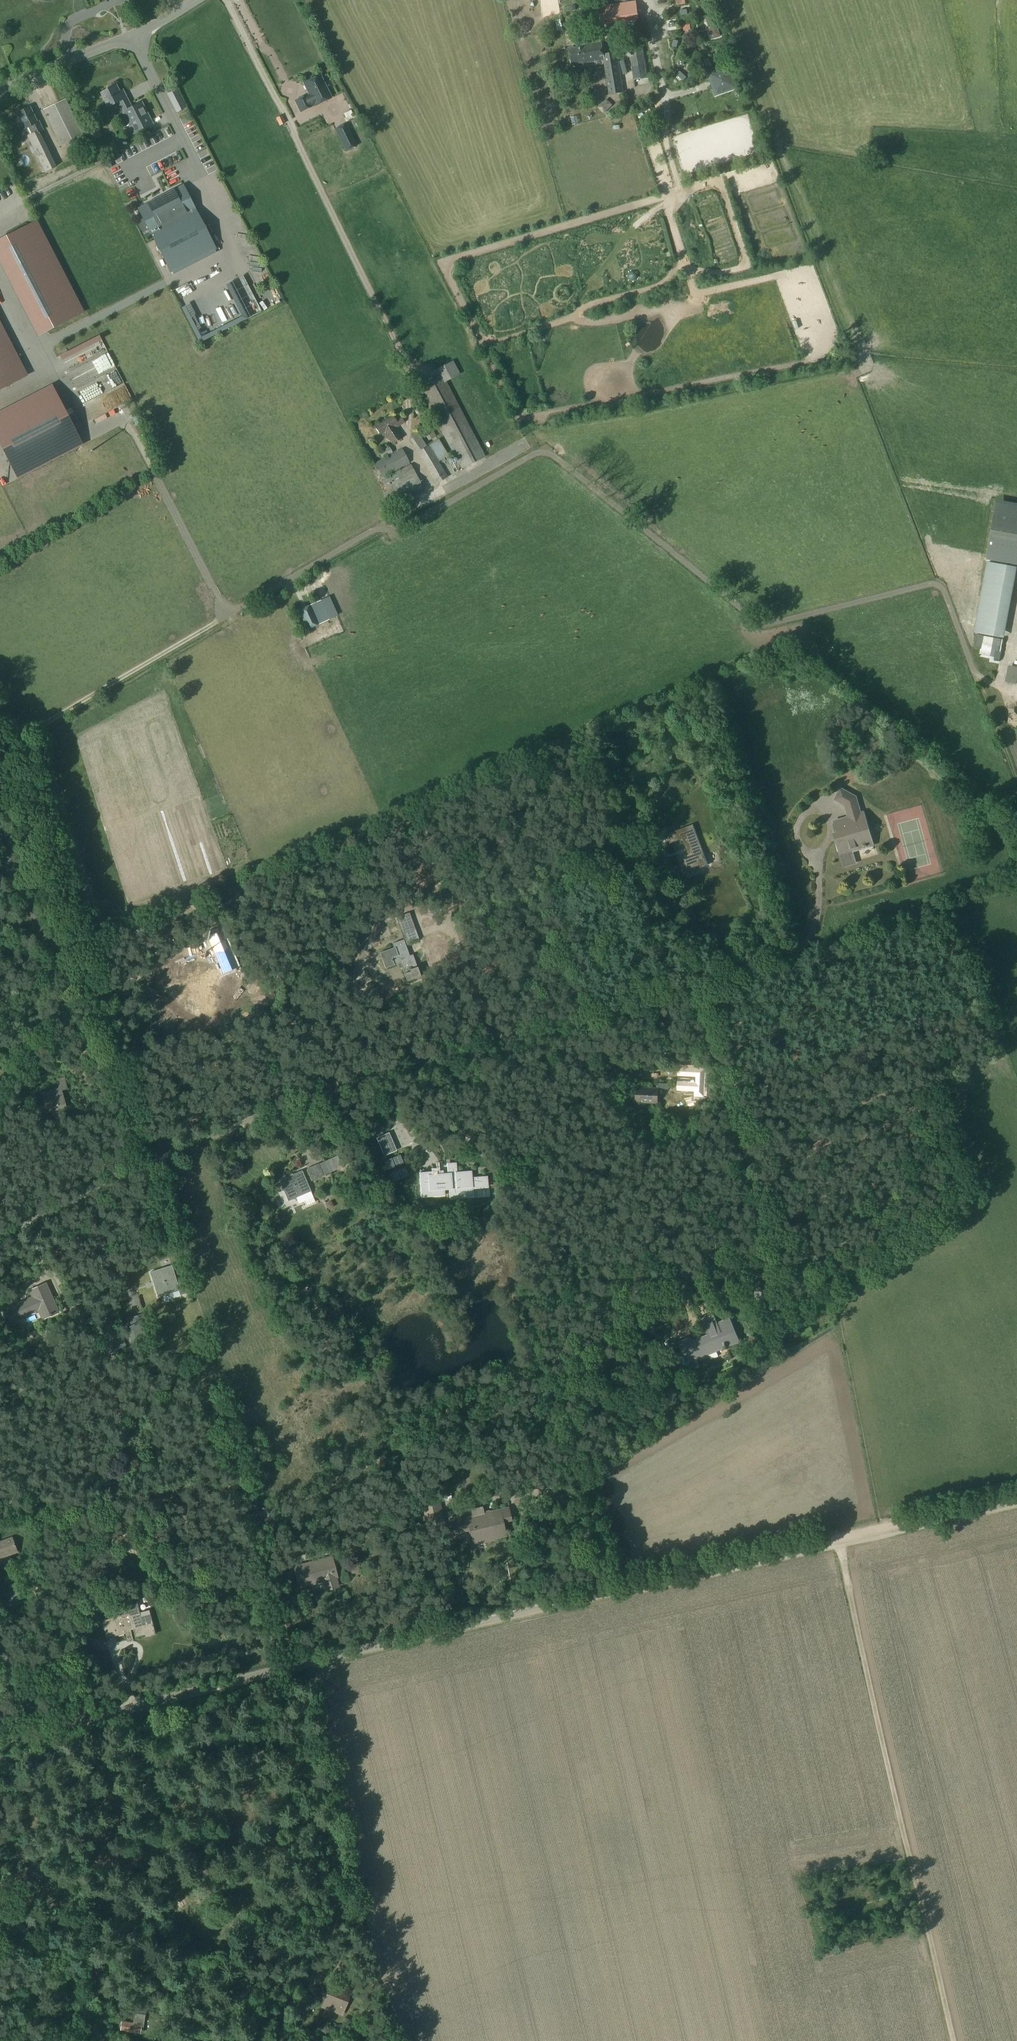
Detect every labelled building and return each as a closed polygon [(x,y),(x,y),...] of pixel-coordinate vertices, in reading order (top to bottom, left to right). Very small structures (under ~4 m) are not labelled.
[(636,1),(627,3),(629,19),(638,18),(636,1)] [(611,22),(608,5),(599,7),(601,23),(611,22)] [(674,15),(668,16),(672,35),(678,33),(674,15)] [(710,15),(705,17),(711,40),(717,38),(710,15)] [(580,46),(569,48),(572,63),(581,62),(581,63),(603,60),(604,59),(604,56),(602,42),(590,44),(589,36),(579,38),(580,46)] [(648,80),(642,49),(629,52),(634,82),(648,80)] [(679,63),(672,64),(676,84),(683,82),(679,63)] [(730,66),(707,73),(714,96),(737,89),(730,66)] [(310,94),(296,101),(301,112),(315,105),(316,106),(332,98),(321,75),(305,83),(310,94)] [(116,86),(102,93),(108,106),(118,101),(134,133),(152,124),(141,102),(131,107),(123,90),(119,92),(116,86)] [(176,88),(168,93),(177,112),(185,107),(176,88)] [(66,98),(43,109),(61,146),(84,135),(66,98)] [(604,107),(609,113),(618,108),(613,101),(604,107)] [(30,107),(17,113),(25,129),(30,127),(33,134),(28,136),(46,172),(55,167),(38,132),(42,130),(38,122),(37,122),(30,107)] [(349,114),(352,121),(359,118),(356,111),(349,114)] [(282,115),(276,118),(280,126),(286,123),(282,115)] [(687,173),(763,153),(753,116),(677,136),(687,173)] [(311,123),(315,133),(329,128),(326,118),(311,123)] [(100,134),(96,124),(89,128),(93,137),(100,134)] [(354,140),(347,124),(336,129),(343,145),(354,140)] [(185,186),(139,209),(170,270),(215,248),(185,186)] [(0,241),(0,244),(17,277),(53,259),(34,223),(0,241)] [(180,291),(186,299),(196,292),(191,284),(180,291)] [(260,315),(272,310),(270,304),(258,308),(260,315)] [(24,375),(0,329),(0,388),(24,375)] [(26,330),(20,334),(25,340),(31,336),(26,330)] [(201,333),(206,342),(211,339),(207,330),(201,333)] [(81,345),(70,350),(72,356),(84,351),(81,345)] [(439,376),(420,386),(459,461),(451,465),(455,472),(486,456),(446,381),(461,374),(454,360),(436,370),(439,376)] [(77,438),(64,412),(1,444),(15,470),(77,438)] [(392,416),(375,427),(381,435),(384,433),(391,444),(401,438),(394,426),(397,424),(398,426),(404,423),(400,417),(395,420),(392,416)] [(411,435),(410,440),(417,451),(436,483),(446,478),(437,463),(448,456),(437,439),(420,449),(427,445),(422,438),(426,436),(428,440),(436,436),(430,424),(422,428),(424,431),(419,434),(417,431),(411,435)] [(389,447),(379,452),(382,458),(392,453),(389,447)] [(400,449),(374,464),(388,491),(384,493),(391,506),(424,488),(417,474),(403,450),(400,449)] [(998,502),(990,554),(1016,559),(1016,506),(998,502)] [(978,633),(1005,638),(1016,565),(1016,559),(990,554),(978,633)] [(338,614),(329,594),(298,609),(307,628),(338,614)] [(982,637),(980,650),(1000,653),(999,660),(1005,661),(1008,640),(982,637)] [(840,788),(833,801),(844,807),(847,817),(834,821),(839,837),(836,838),(844,866),(856,863),(852,851),(874,845),(870,831),(868,831),(862,813),(861,813),(856,796),(840,788)] [(693,825),(667,836),(669,843),(683,838),(689,852),(677,857),(684,873),(708,863),(693,825)] [(625,836),(617,839),(621,847),(635,841),(629,826),(622,829),(625,836)] [(708,868),(694,874),(696,879),(710,873),(708,868)] [(409,944),(423,941),(420,930),(407,932),(409,944)] [(399,949),(385,953),(390,969),(403,964),(405,970),(418,966),(410,940),(397,944),(399,949)] [(222,945),(218,955),(232,960),(236,950),(222,945)] [(407,975),(408,981),(425,978),(423,968),(414,970),(415,973),(407,975)] [(199,1006),(205,1004),(208,1010),(223,1004),(215,986),(200,992),(202,996),(196,998),(195,995),(189,997),(185,989),(179,992),(173,977),(156,984),(163,1000),(170,997),(174,1005),(181,1002),(188,1018),(202,1013),(199,1006)] [(678,1062),(677,1091),(694,1092),(694,1096),(709,1097),(709,1088),(704,1087),(706,1069),(702,1069),(703,1063),(678,1062)] [(58,1088),(41,1093),(46,1113),(66,1107),(61,1090),(67,1089),(64,1078),(56,1080),(56,1079),(58,1088)] [(637,1088),(636,1102),(657,1103),(658,1089),(637,1088)] [(319,1164),(307,1169),(312,1181),(324,1176),(319,1164)] [(442,1171),(419,1172),(420,1197),(443,1196),(443,1190),(448,1190),(448,1201),(473,1199),(472,1189),(488,1188),(487,1178),(471,1179),(471,1172),(456,1173),(456,1164),(447,1165),(448,1173),(443,1173),(442,1171)] [(302,1171),(280,1181),(288,1201),(311,1191),(302,1171)] [(172,1266),(151,1273),(158,1297),(180,1290),(172,1266)] [(767,1280),(752,1283),(758,1314),(773,1310),(767,1280)] [(34,1298),(6,1311),(11,1322),(39,1309),(43,1319),(58,1313),(46,1284),(31,1291),(34,1298)] [(89,1303),(80,1307),(82,1312),(92,1308),(89,1303)] [(690,1339),(679,1343),(683,1355),(679,1357),(680,1361),(694,1368),(701,1366),(698,1358),(738,1342),(733,1328),(729,1319),(716,1324),(713,1316),(703,1320),(710,1338),(693,1345),(690,1339)] [(803,1320),(795,1324),(799,1331),(806,1326),(803,1320)] [(150,1325),(122,1333),(128,1346),(154,1339),(150,1325)] [(416,1524),(410,1525),(413,1536),(444,1530),(438,1503),(421,1507),(424,1524),(417,1526),(416,1524)] [(463,1516),(450,1519),(453,1534),(470,1530),(473,1544),(506,1536),(502,1519),(509,1517),(506,1508),(488,1512),(488,1513),(482,1514),(480,1507),(462,1512),(463,1516)] [(8,1555),(17,1552),(12,1537),(3,1540),(4,1542),(0,1544),(0,1558),(8,1555)] [(332,1557),(294,1567),(300,1587),(324,1580),(326,1589),(338,1586),(335,1577),(337,1577),(332,1557)] [(95,1623),(86,1625),(90,1640),(98,1638),(95,1627),(103,1625),(106,1638),(125,1633),(128,1642),(133,1640),(131,1630),(133,1629),(135,1637),(154,1632),(153,1628),(154,1628),(150,1614),(141,1617),(137,1602),(116,1607),(118,1616),(102,1620),(101,1619),(94,1620),(95,1623)] [(108,1602),(103,1604),(105,1611),(111,1609),(108,1602)] [(184,1899),(171,1906),(173,1911),(187,1904),(184,1899)] [(328,1987),(322,2005),(341,2012),(348,1995),(328,1987)] [(121,2018),(119,2030),(137,2033),(139,2021),(121,2018)]
